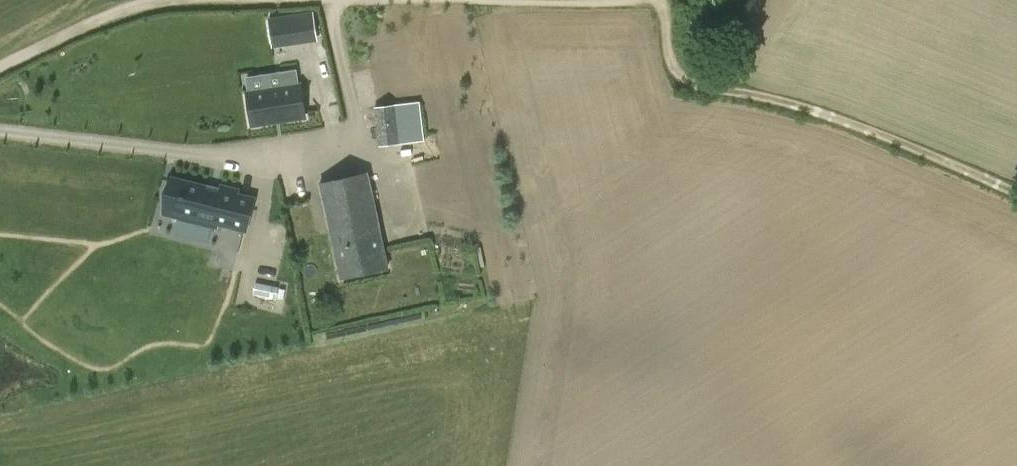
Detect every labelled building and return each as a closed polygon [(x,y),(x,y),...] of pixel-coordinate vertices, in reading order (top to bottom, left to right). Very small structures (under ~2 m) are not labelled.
[(294,40),(291,18),(268,21),(271,44),(294,40)] [(248,93),(252,125),(304,117),(299,85),(298,85),(296,74),(283,76),(285,87),(248,93)] [(417,104),(392,107),(392,105),(375,108),(380,146),(397,144),(394,120),(418,117),(417,104)] [(367,173),(319,183),(340,277),(388,266),(367,173)] [(229,225),(246,229),(253,200),(237,196),(238,191),(221,187),(219,195),(204,191),(205,187),(185,182),(181,195),(180,195),(179,199),(180,199),(176,217),(217,227),(218,223),(229,226),(229,225)]
